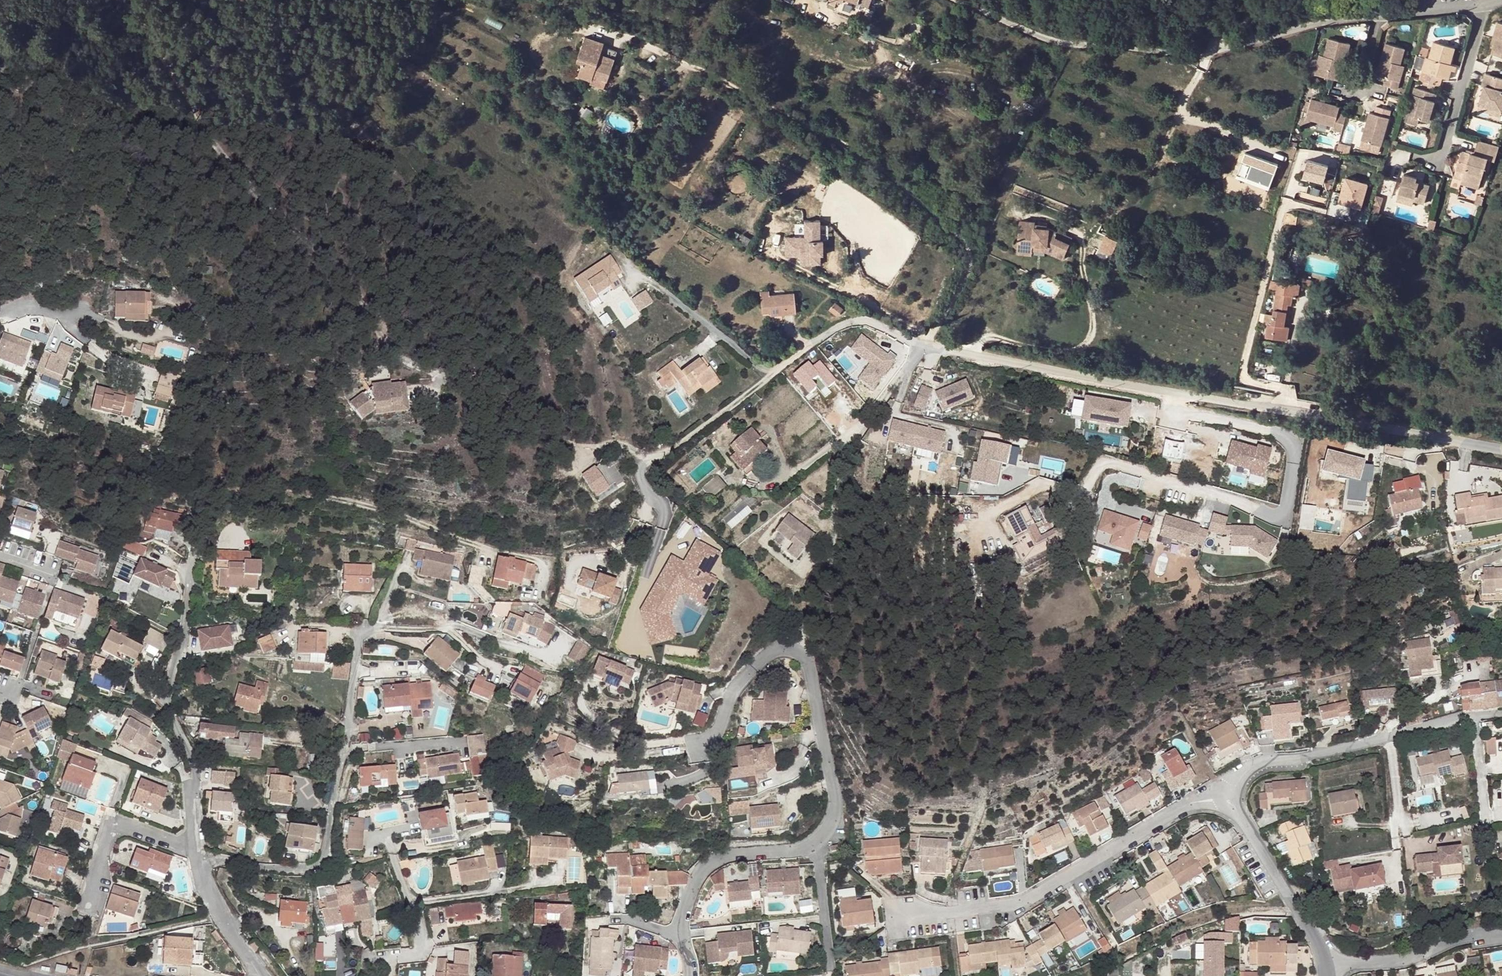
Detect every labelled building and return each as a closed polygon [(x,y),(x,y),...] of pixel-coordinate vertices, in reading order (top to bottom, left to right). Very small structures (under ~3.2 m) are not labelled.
[(1494,38),(1497,39),(1494,45),(1491,54),(1501,58),(1501,24),(1499,23),(1494,38)] [(591,32),(585,43),(603,52),(607,45),(609,41),(591,32)] [(1345,57),(1349,58),(1353,44),(1332,38),(1326,58),(1322,57),(1316,77),(1338,82),(1340,74),(1345,57)] [(603,52),(585,43),(579,55),(584,58),(578,70),(590,76),(593,73),(606,80),(621,52),(607,45),(603,52)] [(1407,50),(1389,44),(1384,61),(1387,62),(1384,73),(1383,76),(1387,78),(1385,87),(1399,90),(1406,67),(1402,66),(1407,50)] [(1451,71),(1452,66),(1457,50),(1436,44),(1431,60),(1427,74),(1445,79),(1450,81),(1453,72),(1451,71)] [(1344,75),(1349,58),(1345,57),(1340,74),(1344,75)] [(1427,74),(1423,73),(1421,83),(1442,89),(1445,79),(1427,74)] [(1485,74),(1481,88),(1484,88),(1482,93),(1486,94),(1484,99),(1481,98),(1479,106),(1501,112),(1501,110),(1501,79),(1485,74)] [(1435,94),(1415,88),(1407,115),(1418,119),(1428,122),(1435,94)] [(1313,99),(1312,102),(1308,118),(1314,120),(1335,126),(1334,130),(1343,133),(1348,116),(1340,114),(1341,108),(1313,99)] [(1312,102),(1308,101),(1302,124),(1312,127),(1314,120),(1308,118),(1312,102)] [(1390,120),(1371,115),(1362,143),(1382,149),(1390,120)] [(1417,126),(1418,119),(1407,115),(1405,122),(1417,126)] [(1487,162),(1494,164),(1499,150),(1478,143),(1473,156),(1472,156),(1471,160),(1468,159),(1470,155),(1462,153),(1456,172),(1464,174),(1462,182),(1479,187),(1487,162)] [(1351,150),(1339,146),(1337,154),(1349,156),(1351,150)] [(1270,189),(1279,164),(1246,152),(1237,178),(1270,189)] [(1334,166),(1316,161),(1311,175),(1330,180),(1334,166)] [(1360,182),(1337,176),(1330,202),(1352,209),(1360,182)] [(1418,181),(1406,177),(1398,204),(1414,208),(1415,204),(1426,207),(1431,188),(1423,186),(1418,184),(1418,181)] [(1479,187),(1462,182),(1460,186),(1478,192),(1479,187)] [(1484,199),(1477,197),(1474,207),(1481,209),(1484,199)] [(1384,210),(1376,208),(1374,216),(1382,218),(1384,210)] [(1035,221),(1020,219),(1018,247),(1033,249),(1033,244),(1047,245),(1066,252),(1071,242),(1056,236),(1058,231),(1050,228),(1047,228),(1047,225),(1036,223),(1035,221)] [(1429,221),(1426,232),(1432,234),(1435,223),(1429,221)] [(820,222),(805,222),(805,238),(786,238),(786,258),(801,257),(801,265),(821,265),(821,256),(824,255),(824,241),(829,241),(829,226),(821,226),(820,222)] [(1101,224),(1090,245),(1096,248),(1112,256),(1118,240),(1115,238),(1118,232),(1101,224)] [(751,238),(743,234),(740,240),(747,244),(751,238)] [(1047,245),(1033,244),(1033,249),(1046,250),(1064,257),(1066,252),(1047,245)] [(1093,254),(1096,248),(1090,245),(1087,251),(1093,254)] [(576,280),(591,303),(599,298),(597,295),(610,286),(613,291),(621,285),(615,277),(610,269),(616,265),(610,256),(576,280)] [(621,272),(616,265),(610,269),(615,277),(621,272)] [(1272,325),(1268,324),(1266,338),(1287,342),(1289,327),(1285,327),(1288,305),(1291,306),(1293,295),(1299,296),(1300,285),(1272,280),(1271,288),(1277,289),(1273,315),(1272,325)] [(640,311),(653,303),(645,290),(632,299),(640,311)] [(124,321),(132,321),(132,315),(150,315),(153,315),(154,302),(150,302),(150,292),(116,291),(115,317),(124,317),(124,321)] [(769,291),(760,292),(761,312),(770,311),(770,316),(795,315),(794,294),(769,295),(769,291)] [(842,308),(835,302),(829,309),(837,315),(842,308)] [(1272,325),(1273,315),(1265,314),(1264,324),(1268,324),(1272,325)] [(38,336),(24,330),(21,337),(35,343),(38,336)] [(4,332),(0,342),(0,362),(21,371),(32,344),(4,332)] [(862,333),(850,349),(869,363),(858,378),(873,390),(896,360),(862,333)] [(73,350),(60,345),(57,353),(70,358),(73,350)] [(69,361),(44,351),(38,366),(45,369),(43,375),(61,382),(69,361)] [(702,357),(699,360),(706,369),(709,367),(702,357)] [(675,377),(686,392),(698,383),(701,387),(716,376),(709,367),(706,369),(699,360),(682,372),(673,361),(658,372),(666,383),(675,377)] [(813,367),(808,362),(795,374),(811,391),(829,375),(818,363),(813,367)] [(636,365),(628,370),(633,377),(640,372),(636,365)] [(45,369),(38,366),(36,371),(43,375),(45,369)] [(176,376),(161,371),(156,384),(172,389),(176,376)] [(720,382),(716,376),(701,387),(706,393),(720,382)] [(968,381),(937,394),(944,412),(975,399),(968,381)] [(362,420),(375,410),(390,408),(390,404),(401,403),(399,383),(390,385),(389,382),(371,384),(371,386),(349,402),(362,420)] [(405,383),(399,383),(401,403),(390,404),(390,408),(375,410),(376,416),(408,412),(405,383)] [(688,396),(701,387),(698,383),(686,392),(688,396)] [(172,389),(156,384),(154,392),(169,397),(172,389)] [(109,413),(130,418),(136,391),(119,387),(118,390),(117,393),(111,392),(111,390),(97,386),(93,403),(111,407),(109,413)] [(632,387),(636,404),(641,403),(637,386),(632,387)] [(934,391),(923,387),(916,406),(926,410),(934,391)] [(1132,409),(1088,401),(1084,423),(1128,431),(1132,409)] [(111,407),(93,403),(92,409),(109,413),(111,407)] [(954,433),(904,423),(900,444),(949,455),(954,433)] [(768,451),(759,441),(756,438),(759,436),(752,428),(731,446),(736,452),(748,467),(757,460),(768,451)] [(1020,447),(982,440),(978,462),(973,461),(970,480),(997,486),(1002,463),(1016,465),(1020,447)] [(1257,452),(1232,445),(1227,466),(1251,473),(1250,475),(1264,479),(1272,453),(1258,449),(1257,452)] [(1347,480),(1342,508),(1364,512),(1367,487),(1372,488),(1375,464),(1366,463),(1367,459),(1329,449),(1323,470),(1340,475),(1339,478),(1347,480)] [(603,461),(602,462),(615,483),(617,486),(624,481),(613,466),(624,458),(618,450),(603,460),(603,461)] [(760,464),(757,460),(748,467),(736,452),(731,457),(746,476),(760,464)] [(595,497),(615,483),(602,462),(582,476),(595,497)] [(712,496),(726,485),(718,476),(705,487),(712,496)] [(1389,497),(1393,516),(1422,510),(1418,490),(1422,489),(1420,481),(1404,484),(1406,493),(1389,497)] [(1492,522),(1501,520),(1501,499),(1489,501),(1490,505),(1486,506),(1485,500),(1472,502),(1472,499),(1471,495),(1457,497),(1459,511),(1464,511),(1466,522),(1492,518),(1492,522)] [(756,499),(749,496),(743,501),(748,506),(756,499)] [(1490,505),(1489,501),(1488,497),(1472,499),(1472,502),(1485,500),(1486,506),(1490,505)] [(752,511),(748,506),(743,501),(723,518),(732,529),(752,511)] [(1050,504),(1040,510),(1047,523),(1057,517),(1050,504)] [(1315,529),(1316,505),(1302,505),(1300,528),(1315,529)] [(1037,530),(1030,533),(1028,527),(1025,523),(1032,518),(1026,507),(1008,516),(1012,524),(1011,524),(1014,532),(1013,532),(1016,538),(1021,535),(1024,540),(1022,541),(1022,542),(1014,546),(1020,556),(1034,549),(1033,546),(1043,541),(1046,547),(1067,536),(1061,526),(1053,530),(1054,532),(1043,537),(1042,535),(1040,536),(1037,530)] [(37,514),(19,508),(13,526),(31,532),(37,514)] [(802,552),(819,526),(790,508),(779,525),(797,537),(792,545),(800,551),(802,552)] [(173,525),(180,526),(183,514),(161,509),(160,510),(154,509),(153,514),(148,513),(144,526),(155,529),(153,539),(152,541),(168,548),(168,546),(172,528),(173,525)] [(1139,521),(1104,510),(1098,529),(1113,534),(1110,543),(1130,549),(1139,521)] [(1278,540),(1255,526),(1226,525),(1228,517),(1213,513),(1208,531),(1224,536),(1231,536),(1231,546),(1249,546),(1267,557),(1278,540)] [(1201,524),(1166,514),(1160,535),(1165,537),(1164,541),(1170,543),(1171,539),(1195,546),(1195,543),(1203,546),(1208,529),(1200,527),(1201,524)] [(1492,518),(1466,522),(1466,526),(1492,522),(1492,518)] [(1152,525),(1144,523),(1139,537),(1147,540),(1152,525)] [(1033,524),(1028,527),(1030,533),(1037,530),(1033,524)] [(53,533),(45,549),(53,553),(61,537),(53,533)] [(696,538),(684,561),(672,554),(641,610),(649,645),(677,639),(671,614),(679,596),(691,593),(689,597),(704,606),(718,580),(709,575),(722,552),(696,538)] [(147,547),(125,539),(123,548),(143,556),(147,547)] [(80,548),(60,541),(55,555),(64,558),(76,562),(75,568),(93,573),(100,553),(80,546),(80,548)] [(1034,549),(1020,556),(1023,563),(1047,550),(1046,547),(1043,541),(1033,546),(1034,549)] [(1382,553),(1385,556),(1397,546),(1395,543),(1389,549),(1388,548),(1382,553)] [(799,553),(800,551),(792,545),(791,545),(789,547),(799,553)] [(455,555),(417,547),(414,559),(423,561),(421,568),(451,574),(455,555)] [(242,584),(242,588),(256,589),(257,576),(260,576),(260,562),(250,561),(244,561),(243,564),(235,564),(236,551),(216,550),(216,569),(219,569),(222,569),(222,583),(242,584)] [(250,561),(250,551),(236,550),(236,551),(235,564),(243,564),(244,561),(250,561)] [(515,560),(508,559),(497,557),(493,579),(503,581),(503,580),(509,581),(521,583),(522,578),(531,580),(534,564),(515,560)] [(167,571),(142,558),(133,575),(159,588),(160,584),(167,571)] [(371,565),(343,564),(342,592),(371,593),(371,565)] [(600,572),(585,566),(579,582),(594,587),(593,590),(611,596),(609,600),(617,603),(622,589),(614,586),(617,579),(607,575),(606,577),(599,575),(600,572)] [(127,581),(132,574),(124,567),(118,574),(127,581)] [(450,581),(451,574),(421,568),(419,575),(450,581)] [(222,569),(219,569),(218,587),(242,588),(242,584),(222,583),(222,569)] [(1495,570),(1495,569),(1484,570),(1484,577),(1482,577),(1482,582),(1482,595),(1496,595),(1496,591),(1501,591),(1501,573),(1495,573),(1495,570)] [(167,571),(160,584),(170,589),(176,575),(167,571)] [(0,581),(0,601),(1,602),(0,606),(0,607),(10,611),(12,606),(20,584),(1,578),(0,581)] [(38,618),(46,594),(27,588),(18,612),(38,618)] [(61,592),(54,590),(44,618),(52,621),(56,609),(80,616),(85,600),(61,592)] [(298,600),(291,598),(289,605),(296,607),(298,600)] [(56,609),(52,621),(76,628),(80,616),(56,609)] [(510,611),(509,614),(522,619),(525,613),(516,610),(516,612),(510,611)] [(522,619),(509,614),(503,630),(516,635),(517,635),(518,632),(528,636),(536,639),(543,620),(525,613),(522,619)] [(231,626),(198,630),(202,651),(235,647),(231,626)] [(169,633),(158,627),(154,634),(166,640),(169,633)] [(301,632),(298,632),(297,654),(325,655),(326,633),(308,632),(308,629),(301,629),(301,632)] [(143,646),(111,630),(101,649),(115,656),(117,652),(135,661),(143,646)] [(269,635),(257,641),(263,654),(276,648),(269,635)] [(460,655),(438,637),(424,653),(446,672),(460,655)] [(1434,639),(1408,641),(1411,672),(1436,670),(1436,662),(1434,639)] [(591,647),(583,641),(578,647),(586,653),(591,647)] [(1491,648),(1474,651),(1477,663),(1492,660),(1491,648)] [(19,673),(24,658),(0,651),(0,667),(19,673)] [(57,657),(42,652),(34,675),(59,683),(66,664),(56,660),(57,657)] [(117,652),(115,656),(133,666),(135,661),(117,652)] [(600,656),(592,673),(604,678),(606,674),(622,680),(623,677),(632,680),(635,671),(600,656)] [(325,665),(293,662),(293,672),(324,675),(325,665)] [(349,666),(333,665),(332,680),(347,682),(349,666)] [(525,665),(520,674),(540,684),(544,676),(525,665)] [(192,671),(194,679),(208,670),(207,667),(192,671)] [(211,682),(208,670),(194,679),(197,687),(211,682)] [(604,678),(592,673),(591,676),(603,681),(619,687),(622,680),(606,674),(604,678)] [(540,684),(520,674),(509,693),(529,704),(540,684)] [(255,688),(239,683),(234,705),(243,708),(257,711),(258,705),(260,697),(264,699),(268,683),(257,680),(255,688)] [(679,685),(680,681),(676,680),(675,683),(669,683),(648,691),(654,708),(668,703),(667,699),(672,697),(678,699),(675,709),(695,714),(696,711),(702,687),(684,682),(683,686),(679,685)] [(409,706),(409,710),(421,709),(433,708),(430,682),(395,685),(382,686),(384,709),(384,712),(402,710),(401,707),(409,706)] [(454,693),(440,683),(436,687),(452,699),(454,693)] [(492,691),(473,683),(468,694),(487,703),(492,691)] [(1471,710),(1499,708),(1495,683),(1468,685),(1461,688),(1461,696),(1465,698),(1469,698),(1470,710),(1471,710)] [(1361,703),(1377,702),(1385,701),(1395,701),(1394,684),(1360,687),(1361,703)] [(784,693),(762,693),(763,700),(763,723),(788,722),(788,708),(784,708),(784,693)] [(1465,698),(1461,696),(1463,711),(1470,710),(1469,698),(1465,698)] [(1337,711),(1348,709),(1345,698),(1317,706),(1321,719),(1338,714),(1337,711)] [(1262,719),(1264,728),(1272,727),(1272,731),(1274,742),(1290,739),(1289,729),(1290,729),(1289,724),(1294,723),(1293,714),(1298,713),(1296,702),(1268,707),(1270,717),(1262,719)] [(128,706),(121,703),(118,709),(123,714),(128,706)] [(128,706),(123,714),(129,718),(122,729),(117,736),(129,743),(131,741),(140,747),(155,756),(162,745),(155,741),(157,738),(149,733),(151,730),(148,728),(153,722),(128,706)] [(41,707),(21,717),(27,729),(30,735),(47,727),(49,725),(49,723),(41,707)] [(421,709),(409,710),(409,717),(422,716),(421,709)] [(129,718),(123,714),(116,724),(122,729),(129,718)] [(1421,716),(1407,719),(1408,726),(1422,722),(1421,716)] [(1229,720),(1207,732),(1219,753),(1236,743),(1238,747),(1247,742),(1239,728),(1235,730),(1229,720)] [(0,726),(0,745),(10,749),(11,753),(33,742),(30,735),(27,729),(19,732),(21,736),(17,738),(14,737),(14,734),(17,726),(2,721),(0,726)] [(212,726),(201,724),(200,733),(206,734),(206,740),(218,741),(218,737),(228,738),(234,739),(235,728),(212,726)] [(1488,746),(1497,745),(1499,731),(1489,730),(1488,746)] [(483,733),(469,734),(477,774),(492,771),(483,733)] [(241,758),(242,756),(259,758),(261,735),(250,734),(250,735),(239,734),(238,741),(226,740),(225,741),(224,754),(229,754),(229,756),(241,758)] [(517,734),(506,737),(509,747),(520,743),(517,734)] [(580,762),(569,758),(565,760),(562,754),(567,752),(573,749),(577,740),(568,737),(560,734),(559,736),(556,743),(559,747),(543,756),(545,761),(541,763),(549,781),(563,775),(574,778),(580,762)] [(129,743),(117,736),(115,739),(136,753),(140,747),(131,741),(129,743)] [(63,741),(59,753),(72,757),(73,755),(76,746),(63,741)] [(753,766),(754,771),(765,769),(764,764),(773,763),(773,759),(772,756),(771,746),(762,747),(762,749),(751,750),(750,745),(735,747),(738,767),(753,766)] [(1186,767),(1179,750),(1164,757),(1170,771),(1163,775),(1171,792),(1178,788),(1175,781),(1180,779),(1178,776),(1188,771),(1186,767)] [(1417,759),(1421,776),(1437,773),(1437,778),(1454,775),(1454,778),(1467,775),(1462,758),(1451,760),(1449,752),(1417,759)] [(89,790),(94,779),(90,778),(92,773),(95,764),(73,755),(72,757),(69,765),(68,765),(62,780),(89,790)] [(425,775),(427,775),(428,779),(462,774),(459,755),(418,761),(420,776),(425,775)] [(397,784),(394,766),(359,770),(361,788),(372,787),(372,783),(380,782),(380,780),(387,779),(388,786),(397,784)] [(288,770),(267,768),(266,776),(270,776),(268,791),(270,792),(269,805),(288,807),(289,794),(285,794),(287,778),(288,770)] [(234,786),(234,771),(212,771),(212,786),(234,786)] [(620,795),(644,791),(653,790),(651,779),(650,771),(617,776),(619,786),(620,795)] [(657,778),(651,779),(653,790),(644,791),(645,797),(660,795),(657,778)] [(1182,783),(1180,779),(1175,781),(1178,788),(1183,786),(1182,783)] [(1,809),(15,803),(21,800),(13,784),(0,780),(0,807),(1,809)] [(167,790),(141,780),(140,783),(132,803),(157,813),(167,790)] [(1305,781),(1273,784),(1274,799),(1291,797),(1292,803),(1307,802),(1305,781)] [(1126,816),(1148,803),(1137,784),(1115,797),(1126,816)] [(612,787),(610,792),(611,796),(620,795),(619,786),(612,787)] [(704,790),(715,800),(720,799),(720,789),(704,790)] [(221,813),(221,821),(233,822),(234,814),(232,814),(233,795),(212,792),(210,811),(221,813)] [(1354,792),(1329,796),(1332,816),(1358,812),(1354,792)] [(477,794),(453,798),(455,807),(456,815),(465,814),(466,818),(488,814),(486,800),(478,802),(477,794)] [(1267,794),(1260,794),(1261,810),(1268,809),(1267,794)] [(1096,800),(1074,812),(1081,827),(1085,824),(1088,831),(1092,838),(1110,829),(1104,816),(1099,818),(1097,815),(1095,816),(1093,812),(1101,808),(1096,800)] [(53,801),(50,810),(54,811),(48,832),(76,841),(84,817),(67,811),(68,806),(53,801)] [(0,810),(0,832),(15,837),(21,819),(9,815),(8,813),(18,808),(15,803),(1,809),(0,810)] [(759,806),(748,807),(750,829),(781,825),(779,804),(759,806)] [(425,839),(426,846),(430,845),(456,841),(455,834),(452,835),(448,816),(424,820),(427,839),(425,839)] [(346,832),(346,835),(346,840),(346,843),(346,848),(347,851),(361,850),(360,819),(346,819),(346,823),(346,829),(346,832)] [(1286,834),(1289,842),(1293,851),(1289,853),(1294,866),(1313,859),(1307,845),(1311,843),(1304,827),(1296,830),(1293,822),(1279,827),(1283,836),(1286,834)] [(1074,840),(1068,825),(1060,829),(1058,825),(1038,835),(1044,848),(1051,845),(1065,838),(1067,843),(1074,840)] [(290,826),(285,849),(312,853),(316,829),(290,826)] [(1195,839),(1187,844),(1192,853),(1196,860),(1201,868),(1210,863),(1205,855),(1212,850),(1208,843),(1215,840),(1207,828),(1201,831),(1203,834),(1195,839)] [(867,867),(870,867),(892,865),(893,871),(904,870),(901,834),(865,838),(867,867)] [(1044,848),(1038,835),(1030,839),(1036,852),(1044,848)] [(531,838),(529,858),(547,859),(567,860),(568,840),(531,838)] [(946,869),(950,843),(924,838),(921,854),(923,854),(921,870),(936,872),(936,867),(946,869)] [(1065,838),(1051,845),(1053,849),(1067,843),(1065,838)] [(631,840),(631,848),(640,848),(640,840),(631,840)] [(1437,851),(1415,853),(1417,870),(1432,868),(1432,861),(1438,861),(1439,864),(1461,862),(1459,844),(1444,846),(1444,850),(1437,851)] [(1234,847),(1215,857),(1230,886),(1249,876),(1234,847)] [(1013,848),(979,852),(980,871),(998,869),(998,870),(1016,868),(1013,848)] [(1044,848),(1036,852),(1038,857),(1046,853),(1044,848)] [(51,873),(62,877),(67,859),(38,849),(30,876),(48,882),(50,878),(51,873)] [(485,858),(457,863),(461,884),(474,882),(489,879),(488,872),(497,870),(493,849),(484,851),(485,858)] [(172,858),(155,852),(154,856),(148,854),(136,850),(129,867),(147,874),(149,870),(166,876),(172,858)] [(1167,867),(1157,851),(1150,855),(1159,872),(1167,867)] [(631,855),(631,853),(609,854),(608,868),(617,868),(618,893),(629,893),(628,888),(632,888),(632,867),(631,855)] [(1203,872),(1196,860),(1192,853),(1167,867),(1169,872),(1178,887),(1193,879),(1203,872)] [(645,855),(631,855),(632,867),(646,866),(645,855)] [(0,857),(0,884),(9,859),(0,857)] [(529,858),(529,860),(529,866),(547,867),(547,859),(529,858)] [(414,861),(399,864),(403,871),(416,869),(414,861)] [(457,862),(450,863),(452,877),(459,876),(457,862)] [(751,876),(758,875),(757,865),(749,866),(751,876)] [(647,887),(648,872),(648,866),(646,866),(632,867),(632,888),(647,887)] [(1381,866),(1352,871),(1355,891),(1385,885),(1381,866)] [(667,898),(667,885),(666,872),(652,872),(648,872),(647,887),(653,887),(653,899),(667,898)] [(678,885),(682,885),(685,876),(686,874),(683,873),(680,872),(678,872),(678,885)] [(799,873),(765,872),(767,887),(783,886),(784,891),(784,895),(802,892),(799,873)] [(1169,872),(1145,887),(1157,907),(1169,900),(1181,892),(1178,887),(1169,872)] [(51,873),(50,878),(61,881),(62,877),(51,873)] [(366,877),(363,881),(369,887),(373,883),(376,879),(370,873),(366,877)] [(687,885),(690,876),(686,874),(685,876),(682,885),(687,885)] [(751,893),(760,892),(758,877),(748,878),(748,881),(749,883),(751,893)] [(751,893),(749,883),(728,885),(730,901),(752,899),(751,893)] [(339,911),(335,890),(334,886),(317,889),(319,899),(317,900),(319,910),(322,910),(325,922),(326,928),(334,926),(342,924),(339,911)] [(113,887),(106,909),(133,918),(140,896),(113,887)] [(349,893),(352,893),(350,887),(335,890),(339,911),(342,924),(353,922),(355,922),(352,907),(351,902),(349,893)] [(1151,910),(1157,907),(1145,887),(1136,892),(1135,890),(1108,906),(1119,924),(1125,921),(1146,909),(1148,912),(1151,910)] [(349,893),(351,902),(367,899),(365,890),(352,893),(349,893)] [(358,921),(371,919),(367,899),(351,902),(352,907),(355,922),(358,921)] [(53,907),(32,900),(25,922),(34,924),(46,928),(53,907)] [(306,904),(281,901),(279,922),(282,923),(291,923),(304,925),(306,904)] [(753,901),(730,903),(731,911),(754,908),(753,901)] [(840,905),(843,927),(858,926),(874,924),(871,901),(840,905)] [(469,902),(453,904),(453,906),(445,907),(446,917),(455,917),(456,922),(470,921),(469,915),(482,914),(480,903),(470,905),(470,902),(469,902)] [(572,906),(534,905),(533,926),(546,926),(546,921),(546,914),(559,915),(559,922),(559,930),(571,930),(572,906)] [(439,921),(437,908),(430,909),(432,922),(439,921)] [(1055,926),(1065,943),(1066,944),(1088,931),(1074,909),(1052,921),(1055,926)] [(1318,910),(1313,913),(1318,921),(1323,918),(1318,910)] [(1240,917),(1224,918),(1225,932),(1241,931),(1240,917)] [(33,931),(34,924),(25,922),(23,928),(33,931)] [(1040,935),(1042,940),(1049,952),(1065,943),(1055,926),(1040,935)] [(598,936),(595,935),(595,940),(595,966),(610,967),(612,938),(617,938),(617,928),(598,927),(598,936)] [(752,931),(722,934),(722,938),(717,938),(717,943),(715,943),(707,944),(709,965),(719,964),(722,963),(725,962),(727,960),(729,957),(729,954),(738,953),(739,957),(754,956),(752,931)] [(780,931),(778,951),(809,954),(812,934),(795,932),(780,931)] [(1205,944),(1204,975),(1223,975),(1223,944),(1232,944),(1232,935),(1219,935),(1219,944),(1205,944)] [(193,940),(164,938),(164,945),(163,965),(191,967),(193,940)] [(1111,949),(1105,938),(1098,942),(1103,952),(1103,961),(1111,949)] [(1257,965),(1271,965),(1287,965),(1287,972),(1297,972),(1297,946),(1287,946),(1287,943),(1279,943),(1279,939),(1268,938),(1267,942),(1258,943),(1258,944),(1257,965)] [(1042,940),(1039,942),(1046,954),(1049,952),(1042,940)] [(998,962),(998,966),(1012,964),(1012,968),(1026,967),(1024,949),(1023,944),(1015,945),(1010,946),(1010,941),(995,943),(998,962)] [(1039,942),(1033,945),(1040,957),(1046,954),(1039,942)] [(316,960),(324,960),(323,943),(315,943),(316,960)] [(970,965),(998,962),(995,943),(968,947),(969,955),(959,956),(962,974),(971,973),(970,965)] [(660,949),(635,947),(633,964),(645,965),(659,967),(659,961),(667,962),(668,946),(661,945),(660,949)] [(1035,966),(1043,961),(1040,957),(1033,945),(1026,950),(1035,966)] [(916,952),(917,956),(907,957),(898,958),(898,954),(888,955),(888,959),(890,975),(900,974),(900,975),(904,975),(920,974),(919,969),(934,967),(932,950),(916,952)] [(522,954),(512,953),(512,957),(493,955),(492,975),(520,975),(522,954)] [(458,975),(464,975),(467,975),(469,955),(455,954),(454,966),(447,966),(447,959),(439,959),(438,973),(437,973),(437,975),(458,975)] [(846,975),(891,975),(890,975),(888,959),(880,960),(881,963),(845,967),(846,975)] [(645,965),(633,964),(632,972),(644,973),(645,965)] [(55,971),(65,974),(67,968),(56,966),(55,971)] [(1108,975),(1121,975),(1121,967),(1108,974),(1108,975)]
